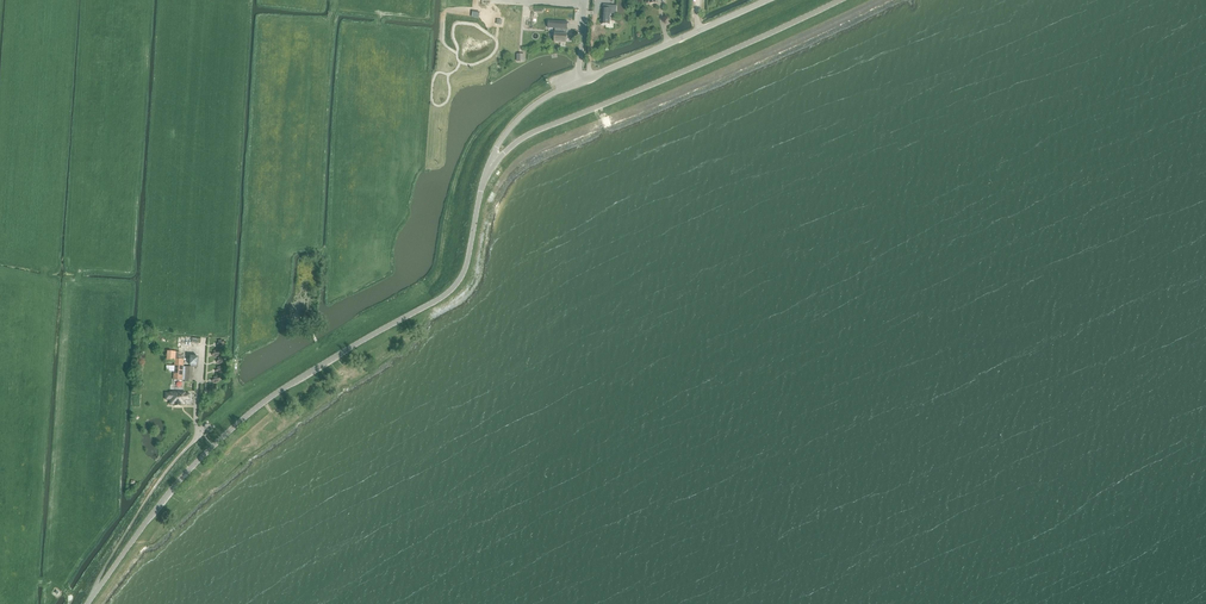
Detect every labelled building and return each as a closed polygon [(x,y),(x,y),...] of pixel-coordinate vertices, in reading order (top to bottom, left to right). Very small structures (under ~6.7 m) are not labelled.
[(603,25),(610,25),(610,13),(614,13),(615,8),(606,7),(606,9),(604,9),(603,25)] [(555,28),(555,42),(566,43),(568,22),(549,21),(548,28),(555,28)] [(199,357),(190,356),(189,365),(198,366),(199,357)] [(184,360),(180,360),(175,359),(173,380),(182,380),(184,363),(184,360)] [(185,382),(192,382),(193,367),(185,367),(185,382)] [(175,405),(175,406),(174,406),(180,406),(180,405),(185,405),(185,400),(189,400),(190,394),(182,394),(182,392),(174,392),(174,393),(166,393),(166,400),(170,400),(170,405),(175,405)]
